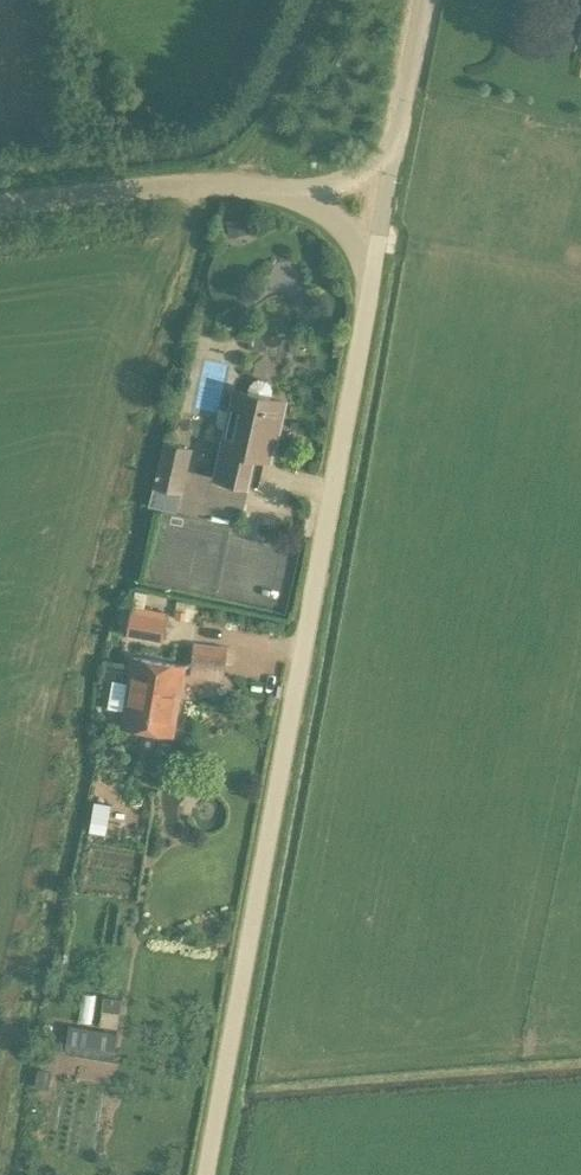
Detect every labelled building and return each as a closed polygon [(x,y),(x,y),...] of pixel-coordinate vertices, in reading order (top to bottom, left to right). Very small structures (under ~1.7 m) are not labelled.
[(249,230),(247,215),(224,218),(226,233),(249,230)] [(246,389),(245,392),(235,389),(215,476),(249,484),(256,455),(270,458),(283,400),(270,397),(271,394),(271,392),(271,391),(270,388),(270,386),(268,384),(268,383),(266,382),(264,380),(261,380),(258,379),(255,379),(253,380),(252,381),(250,382),(248,384),(248,385),(246,387),(246,389)] [(177,512),(182,494),(193,449),(163,441),(148,505),(177,512)] [(162,642),(166,621),(167,616),(131,609),(126,635),(162,642)] [(224,680),(226,648),(194,644),(190,676),(224,680)] [(121,726),(147,730),(151,703),(158,662),(133,658),(121,726)] [(184,666),(158,662),(151,703),(147,730),(173,735),(184,666)] [(95,801),(92,821),(108,823),(111,804),(95,801)] [(99,1022),(116,1025),(120,1002),(102,999),(99,1022)] [(68,1021),(61,1048),(111,1060),(118,1033),(68,1021)]
